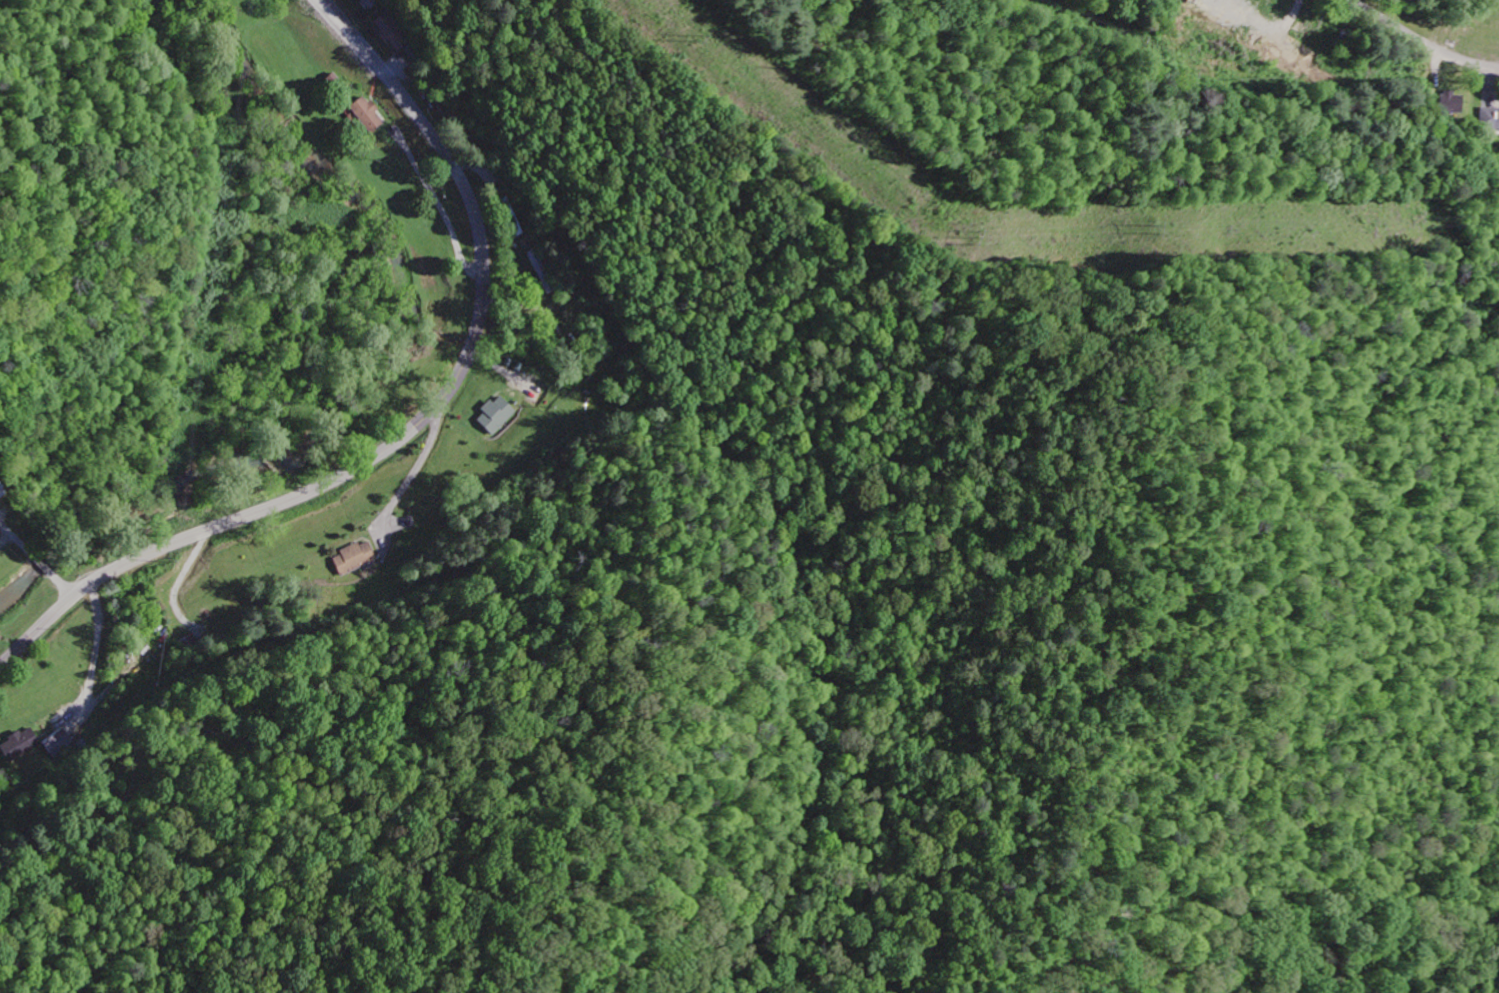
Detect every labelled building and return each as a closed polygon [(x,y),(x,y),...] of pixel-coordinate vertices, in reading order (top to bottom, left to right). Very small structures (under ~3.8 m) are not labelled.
[(413,44),(390,13),(377,23),(384,34),(380,37),(388,47),(392,44),(400,55),(413,44)] [(370,136),(385,126),(378,115),(381,113),(373,102),(368,105),(364,98),(350,108),(370,136)] [(475,421),(493,437),(516,413),(498,396),(475,421)] [(367,542),(331,556),(339,577),(375,564),(367,542)] [(40,746),(28,727),(0,746),(0,752),(9,766),(40,746)] [(54,760),(73,745),(62,730),(42,744),(54,760)]
